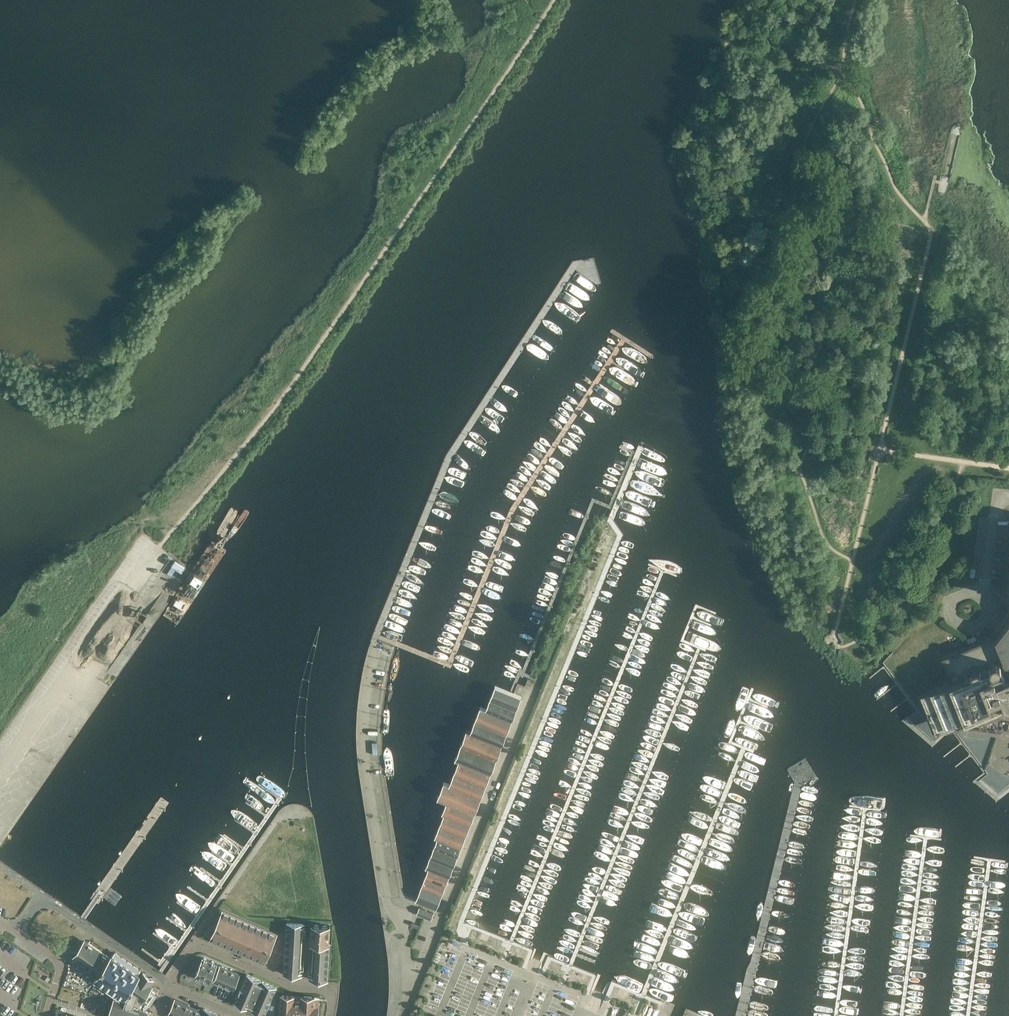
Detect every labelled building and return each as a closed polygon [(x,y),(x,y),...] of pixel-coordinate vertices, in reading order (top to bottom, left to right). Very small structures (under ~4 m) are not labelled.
[(1007,613),(989,637),(982,640),(970,645),(960,649),(941,657),(951,682),(956,694),(947,698),(945,692),(946,692),(945,690),(944,691),(945,693),(925,701),(933,720),(962,709),(969,727),(1001,731),(1003,728),(1008,729),(1008,602),(1007,613)] [(490,699),(516,709),(521,697),(510,693),(495,687),(490,699)] [(511,720),(516,709),(490,699),(486,710),(485,710),(511,720)] [(511,720),(485,710),(486,710),(480,707),(475,720),(506,733),(511,720)] [(501,745),(506,733),(475,720),(470,732),(470,733),(501,745)] [(496,759),(501,745),(470,733),(470,732),(466,731),(461,745),(496,759)] [(490,773),(496,759),(461,745),(455,759),(459,761),(459,760),(490,773)] [(459,761),(454,773),(485,785),(490,773),(459,760),(459,761)] [(480,798),(485,785),(454,773),(449,785),(480,798)] [(475,812),(480,798),(449,785),(444,782),(438,798),(447,801),(475,812)] [(447,801),(442,813),(444,814),(444,813),(470,824),(475,812),(447,801)] [(444,814),(440,825),(465,835),(470,824),(444,813),(444,814)] [(461,847),(465,835),(440,825),(435,837),(438,838),(438,837),(461,847)] [(434,847),(457,857),(461,847),(438,837),(438,838),(434,847)] [(453,867),(457,857),(434,847),(430,857),(453,867)] [(449,877),(453,867),(430,857),(426,868),(428,869),(429,868),(449,877)] [(445,886),(449,877),(429,868),(428,869),(425,878),(445,886)] [(425,878),(422,887),(442,895),(445,886),(425,878)] [(436,909),(442,895),(422,887),(416,901),(436,909)] [(431,919),(433,913),(419,907),(416,914),(431,919)] [(276,934),(223,911),(211,939),(264,962),(276,934)] [(417,932),(420,923),(413,920),(410,930),(417,932)] [(298,972),(300,926),(303,926),(303,924),(287,923),(284,974),(300,975),(300,973),(298,972)] [(327,980),(330,944),(329,944),(330,926),(312,925),(311,943),(316,944),(314,977),(311,977),(311,979),(327,980)] [(85,940),(73,957),(77,959),(79,961),(78,963),(79,965),(85,970),(88,969),(89,967),(98,974),(110,957),(88,942),(85,940)] [(93,981),(116,997),(115,999),(114,999),(108,1015),(146,1015),(148,1011),(144,1010),(148,1005),(149,1005),(157,994),(149,989),(152,986),(150,984),(151,983),(140,976),(139,977),(138,976),(139,974),(138,973),(140,970),(115,953),(113,955),(112,955),(110,957),(98,974),(93,981)] [(195,976),(209,982),(211,978),(216,964),(217,964),(203,958),(195,976)] [(211,978),(214,979),(214,980),(216,981),(215,982),(231,989),(231,988),(233,988),(240,974),(220,965),(220,966),(216,964),(211,978)] [(276,987),(262,981),(247,974),(235,1002),(264,1015),(276,987)] [(318,1007),(314,1007),(315,997),(312,997),(312,996),(304,995),(304,997),(301,996),(301,1001),(294,1001),(295,996),(281,995),(280,1015),(318,1015),(318,1007)] [(175,999),(168,1014),(174,1015),(200,1015),(202,1011),(175,999)]
